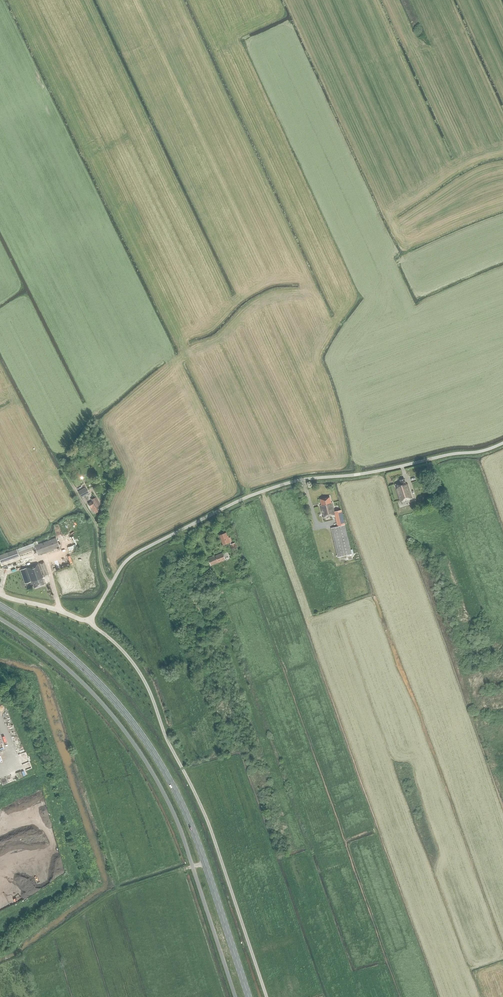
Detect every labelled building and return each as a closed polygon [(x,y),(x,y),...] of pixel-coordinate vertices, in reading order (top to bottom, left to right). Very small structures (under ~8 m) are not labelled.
[(412,498),(407,484),(406,485),(404,479),(400,481),(401,483),(395,485),(400,502),(412,498)] [(85,488),(78,492),(81,498),(84,496),(88,494),(85,488)] [(100,504),(96,497),(91,500),(92,501),(89,503),(88,504),(89,505),(89,506),(90,507),(93,512),(94,511),(95,513),(99,511),(97,506),(100,504)] [(321,504),(321,506),(320,506),(320,509),(321,509),(323,519),(325,519),(324,518),(331,516),(330,516),(335,514),(336,519),(343,518),(341,510),(334,512),(332,503),(331,503),(329,497),(320,499),(321,504)] [(331,528),(338,558),(351,554),(344,525),(337,526),(331,528)] [(223,545),(229,542),(230,542),(230,544),(233,543),(230,537),(229,538),(228,535),(227,536),(226,533),(219,535),(223,545)] [(19,555),(35,549),(37,555),(59,547),(56,538),(38,544),(37,541),(33,543),(17,549),(19,555)] [(0,556),(0,564),(19,557),(16,550),(0,556)] [(213,556),(208,558),(211,566),(225,560),(223,553),(213,557),(213,556)] [(32,581),(34,588),(44,584),(43,581),(42,578),(48,575),(43,562),(39,563),(41,569),(40,570),(38,564),(20,570),(25,584),(32,581)] [(25,770),(17,773),(19,778),(27,775),(25,770)]
